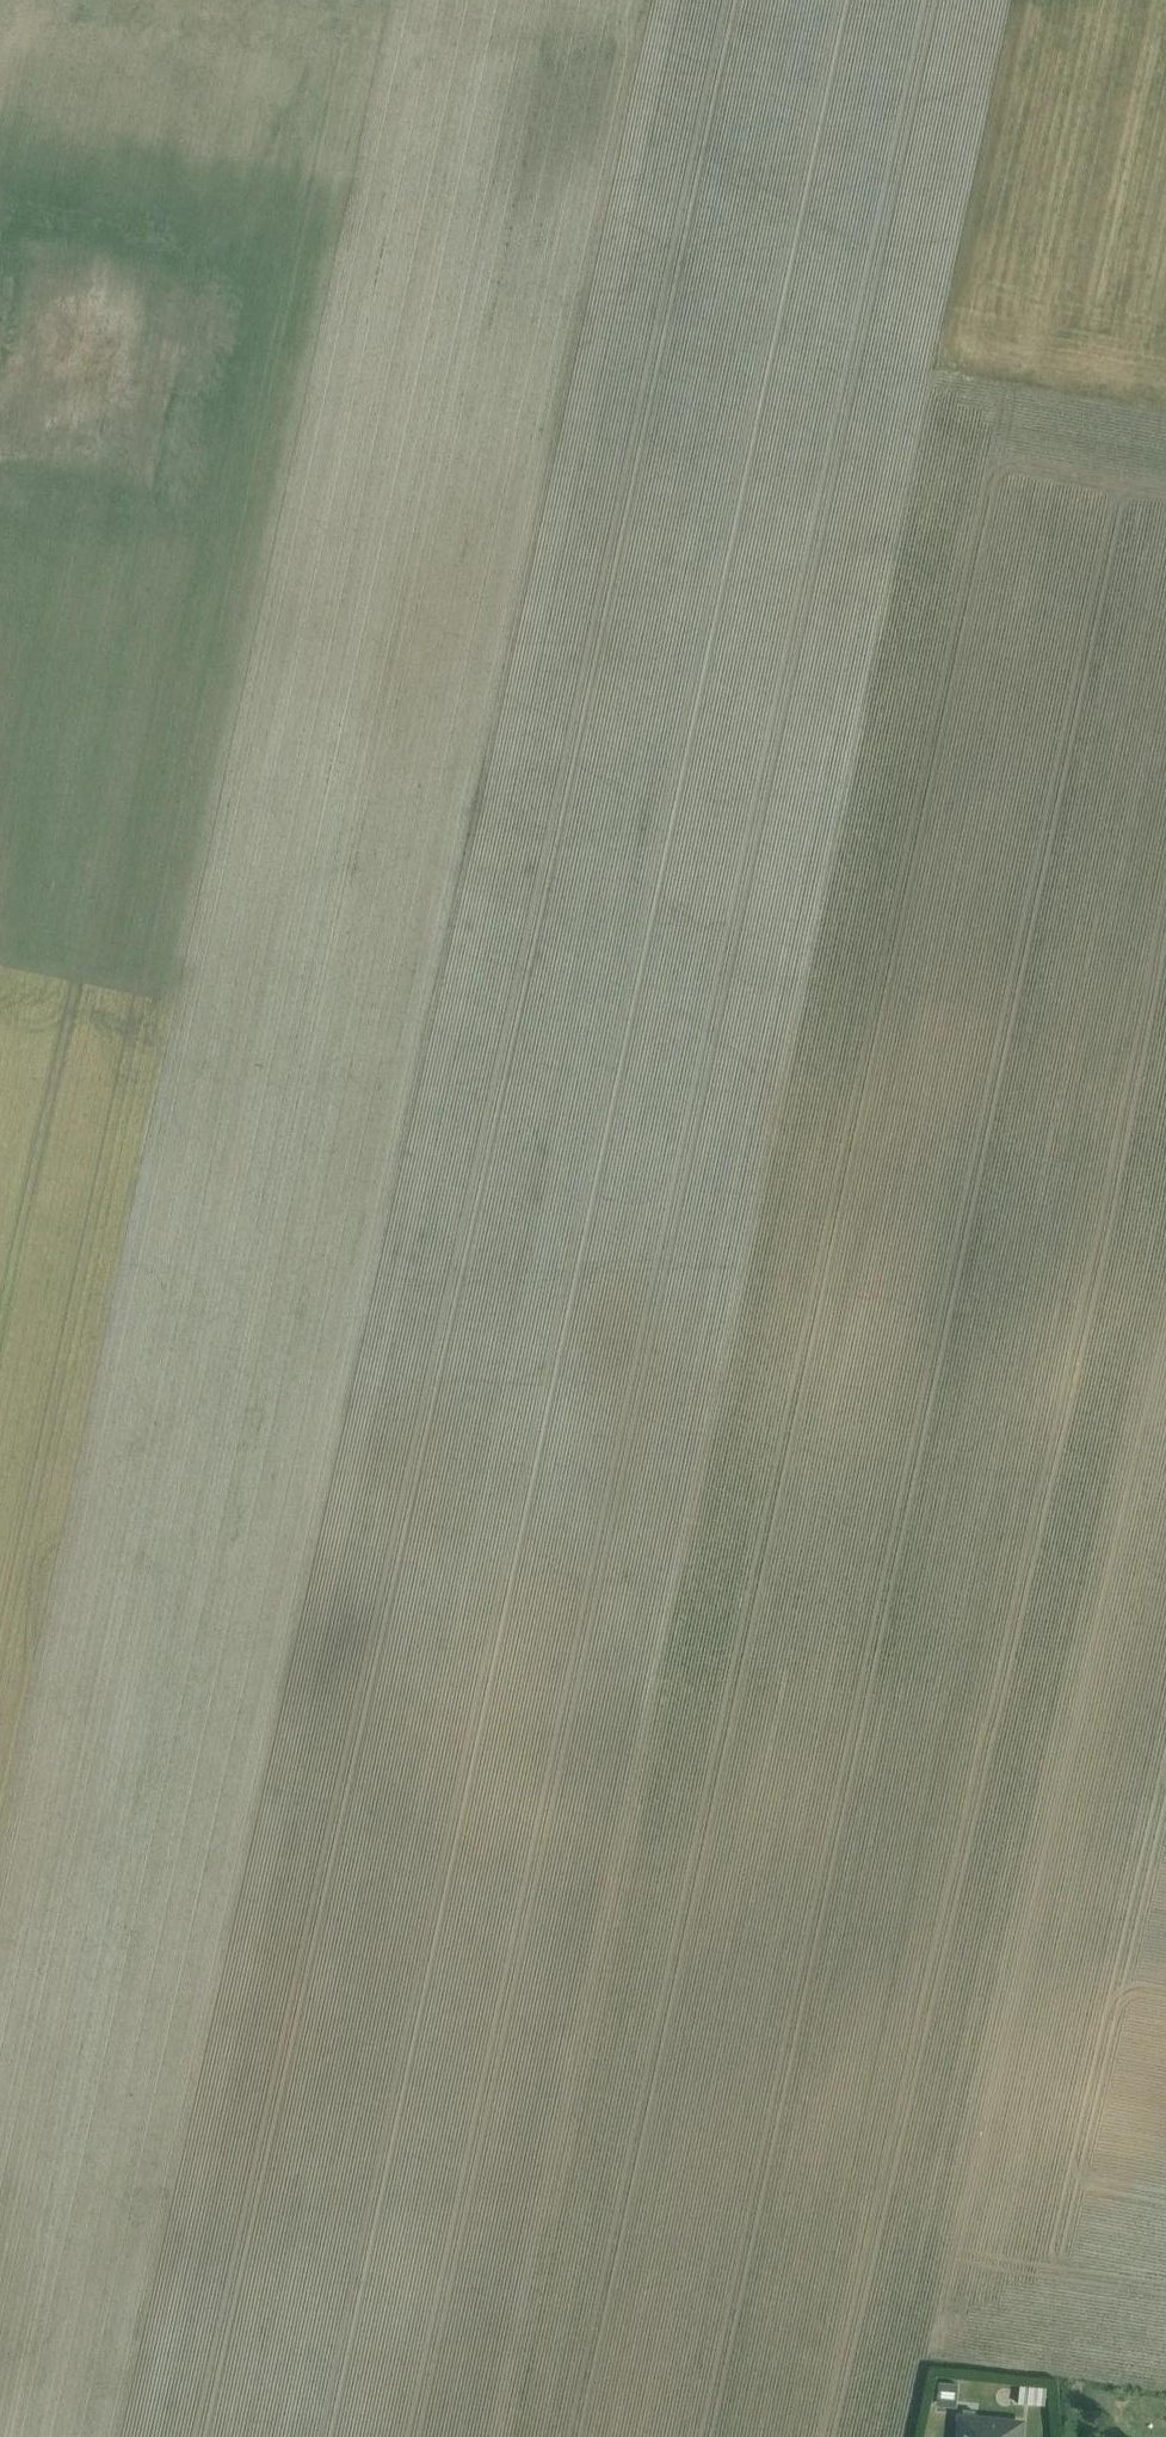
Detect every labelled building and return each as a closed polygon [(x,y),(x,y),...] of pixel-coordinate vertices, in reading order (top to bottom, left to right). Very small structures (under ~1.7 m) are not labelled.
[(961,2436),(1024,2436),(1026,2423),(965,2414),(961,2436)]
